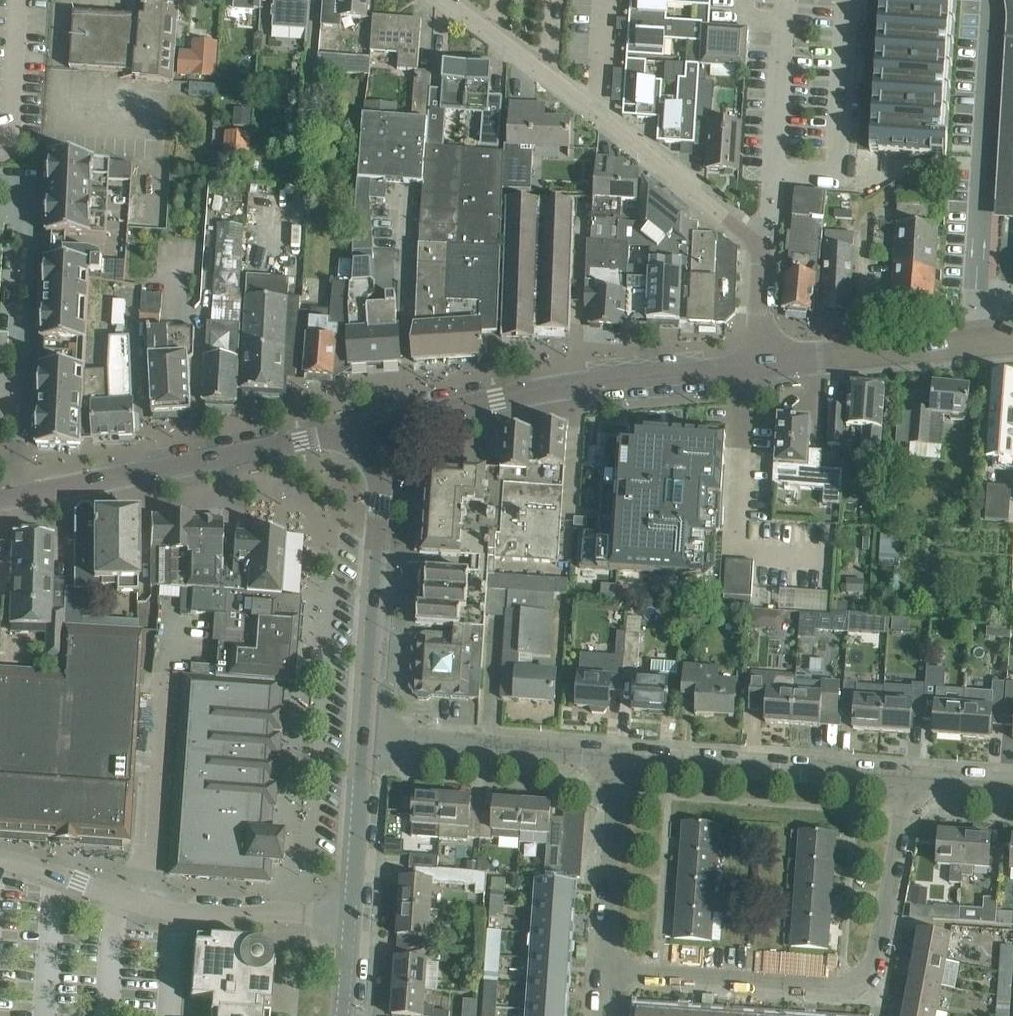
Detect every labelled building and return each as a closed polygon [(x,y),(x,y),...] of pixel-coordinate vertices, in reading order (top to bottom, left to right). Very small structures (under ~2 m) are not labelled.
[(73,16),(70,68),(138,73),(137,80),(173,82),(178,0),(141,0),(141,6),(141,7),(142,8),(143,8),(146,8),(145,17),(74,12),(73,16)] [(234,8),(261,9),(262,0),(234,0),(234,8)] [(262,1),(275,2),(274,8),(272,7),(271,18),(274,18),(273,29),(307,32),(310,0),(262,0),(262,1)] [(365,23),(368,0),(318,0),(316,27),(340,29),(340,21),(365,23)] [(629,19),(642,20),(703,24),(710,24),(711,0),(631,0),(629,19)] [(870,150),(882,151),(883,151),(930,155),(931,155),(946,156),(948,134),(946,134),(941,134),(950,0),(880,0),(880,4),(879,16),(879,17),(878,28),(877,49),(876,57),(876,60),(876,61),(872,116),(870,150)] [(397,69),(415,70),(418,71),(420,39),(421,19),(397,17),(397,20),(390,19),(391,17),(373,16),(372,36),(371,53),(397,54),(397,69)] [(700,66),(703,24),(642,20),(641,32),(629,31),(627,55),(665,57),(665,40),(690,42),(689,64),(700,66)] [(709,26),(710,24),(703,24),(700,66),(702,66),(746,69),(748,29),(709,26)] [(1012,40),(1010,40),(1010,41),(1012,41),(1012,46),(1001,213),(1012,213),(1012,33),(1012,40)] [(214,80),(216,55),(178,52),(176,77),(214,80)] [(355,74),(368,75),(370,58),(356,57),(355,74)] [(429,89),(427,120),(426,147),(444,148),(447,110),(465,111),(468,64),(465,64),(466,59),(454,58),(453,63),(444,63),(442,90),(429,89)] [(468,64),(465,111),(483,113),(480,146),(499,147),(503,96),(490,95),(492,66),(483,65),(483,60),(471,59),(471,65),(468,64)] [(645,80),(647,61),(627,60),(623,108),(637,108),(636,117),(659,119),(660,105),(662,106),(663,81),(645,80)] [(678,82),(677,106),(662,106),(660,105),(659,119),(657,142),(681,144),(682,131),(694,132),(693,145),(694,145),(696,121),(698,121),(702,66),(700,66),(689,64),(675,63),(673,82),(678,82)] [(667,63),(665,82),(673,82),(675,63),(667,63)] [(418,71),(415,70),(412,119),(427,120),(429,89),(430,71),(418,71)] [(364,117),(396,119),(397,104),(365,102),(364,117)] [(569,149),(570,142),(571,122),(545,121),(545,106),(510,104),(509,124),(508,146),(569,149)] [(427,120),(412,119),(396,119),(364,117),(362,116),(358,181),(423,185),(426,147),(427,120)] [(741,124),(710,122),(698,122),(698,121),(696,121),(694,145),(695,145),(694,145),(708,147),(706,169),(738,172),(741,124)] [(250,134),(246,134),(226,132),(224,164),(248,166),(250,134)] [(426,147),(423,185),(418,255),(415,342),(414,362),(484,357),(482,333),(497,332),(502,216),(506,151),(444,148),(426,147)] [(47,233),(69,234),(111,237),(111,235),(107,235),(108,217),(112,217),(112,213),(108,213),(109,197),(113,197),(113,193),(109,193),(110,180),(131,181),(132,164),(51,154),(47,233)] [(595,182),(592,218),(607,220),(614,220),(620,221),(639,222),(641,202),(642,180),(638,177),(632,177),(632,173),(622,172),(623,164),(611,163),(597,162),(595,182)] [(588,240),(588,241),(613,242),(626,244),(629,244),(626,325),(629,325),(634,320),(636,318),(647,318),(647,320),(679,322),(681,274),(686,274),(688,222),(689,214),(642,180),(641,202),(639,222),(620,221),(614,220),(607,220),(592,218),(592,225),(592,240),(588,240)] [(817,293),(826,193),(795,190),(784,308),(812,311),(814,293),(817,293)] [(897,223),(892,301),(932,304),(939,199),(898,196),(897,218),(899,218),(899,224),(897,223)] [(575,201),(544,199),(507,197),(503,316),(502,336),(535,338),(536,329),(570,331),(571,311),(575,201)] [(349,284),(351,258),(353,222),(307,219),(298,343),(308,343),(306,375),(333,377),(334,360),(339,360),(339,365),(351,364),(349,332),(350,332),(349,309),(349,300),(349,289),(349,285),(349,284)] [(681,274),(679,322),(714,323),(726,324),(735,315),(738,249),(720,236),(713,235),(705,235),(698,234),(698,222),(688,222),(686,274),(681,274)] [(244,226),(238,225),(218,224),(213,296),(239,298),(244,226)] [(825,246),(853,248),(854,233),(826,232),(825,246)] [(588,241),(585,307),(589,307),(588,325),(590,325),(603,325),(606,322),(607,322),(610,326),(621,327),(624,327),(624,325),(626,325),(629,244),(626,244),(613,242),(588,241)] [(853,248),(825,246),(821,309),(850,311),(853,248)] [(81,447),(81,439),(83,401),(85,370),(85,362),(89,278),(124,283),(126,261),(102,260),(103,258),(101,254),(90,250),(52,248),(51,260),(46,260),(42,339),(45,340),(44,366),(41,365),(37,446),(81,447)] [(352,258),(351,258),(349,284),(349,285),(349,289),(375,288),(374,257),(352,258)] [(295,374),(299,321),(300,297),(288,296),(289,276),(247,275),(246,296),(243,369),(242,389),(283,391),(284,373),(295,374)] [(161,294),(141,293),(140,323),(159,324),(161,294)] [(349,300),(349,309),(350,332),(349,332),(351,364),(351,366),(400,363),(396,306),(396,295),(386,296),(387,307),(361,308),(361,300),(349,300)] [(114,301),(112,326),(124,327),(125,302),(114,301)] [(203,401),(237,403),(240,323),(207,322),(203,401)] [(149,341),(150,359),(152,414),(191,413),(189,357),(193,355),(192,327),(149,329),(149,337),(147,337),(147,341),(149,341)] [(111,338),(109,369),(110,383),(111,424),(117,423),(117,437),(135,436),(133,382),(131,337),(111,338)] [(85,370),(83,401),(81,439),(117,437),(117,423),(111,424),(110,383),(109,369),(85,370)] [(993,375),(985,475),(987,475),(988,461),(1012,462),(1012,377),(993,375)] [(966,414),(967,414),(968,414),(968,406),(970,386),(933,383),(930,411),(914,409),(912,429),(911,442),(912,442),(942,444),(944,412),(950,413),(950,415),(950,420),(964,421),(966,417),(966,414)] [(881,446),(883,406),(885,386),(850,384),(847,426),(864,427),(862,445),(881,446)] [(841,446),(843,426),(844,406),(830,405),(827,445),(841,446)] [(821,470),(822,451),(809,450),(811,419),(779,416),(777,436),(776,435),(775,448),(777,448),(775,464),(777,465),(777,470),(799,472),(798,482),(824,484),(823,504),(840,505),(843,472),(821,470)] [(505,430),(502,480),(495,558),(558,563),(565,468),(566,468),(566,467),(565,467),(567,427),(569,427),(569,426),(540,424),(540,425),(541,425),(541,434),(532,433),(532,431),(504,429),(504,430),(505,430)] [(582,531),(580,568),(697,576),(697,575),(705,576),(714,568),(714,561),(715,561),(717,532),(720,532),(725,448),(726,436),(710,435),(710,437),(641,444),(642,440),(631,440),(605,438),(600,508),(600,519),(599,532),(582,531)] [(495,558),(502,480),(495,480),(495,478),(487,468),(440,465),(428,476),(423,553),(479,557),(478,562),(472,562),(472,563),(495,564),(495,558)] [(989,484),(986,519),(1008,520),(1011,485),(989,484)] [(94,511),(89,505),(80,505),(74,512),(74,563),(74,587),(73,587),(65,588),(65,609),(64,625),(83,626),(85,591),(101,591),(101,585),(108,585),(106,511),(94,511)] [(138,511),(106,511),(108,585),(116,585),(116,591),(139,590),(139,531),(138,511)] [(585,523),(596,524),(596,513),(586,513),(585,523)] [(152,514),(151,514),(153,586),(178,588),(182,515),(171,515),(171,516),(152,515),(152,514)] [(178,588),(191,589),(222,591),(222,571),(223,560),(222,560),(222,520),(219,520),(217,518),(204,517),(202,519),(194,519),(194,515),(182,515),(178,588)] [(222,591),(226,591),(281,596),(285,531),(251,529),(250,534),(235,533),(232,571),(222,571),(222,591)] [(45,656),(62,656),(64,625),(64,583),(52,583),(53,553),(53,533),(13,532),(10,624),(46,625),(45,656)] [(881,566),(900,567),(902,535),(883,534),(881,566)] [(726,560),(724,595),(751,596),(752,597),(754,564),(754,561),(726,560)] [(488,589),(490,589),(553,594),(567,595),(568,579),(422,569),(418,624),(455,627),(455,628),(484,631),(485,628),(485,629),(488,589)] [(847,579),(846,593),(860,594),(861,580),(847,579)] [(226,591),(222,591),(191,589),(190,613),(224,615),(226,591)] [(549,657),(553,594),(490,589),(488,616),(507,617),(503,679),(502,699),(553,702),(555,673),(520,670),(521,655),(549,657)] [(301,597),(281,596),(226,591),(224,615),(223,635),(298,640),(301,597)] [(751,609),(750,621),(756,621),(760,617),(761,609),(751,609)] [(800,629),(828,631),(848,632),(849,612),(830,611),(830,615),(801,613),(800,629)] [(849,612),(848,632),(860,633),(861,613),(849,612)] [(893,619),(892,631),(910,632),(910,619),(893,619)] [(62,656),(61,672),(0,668),(0,825),(46,827),(46,837),(55,837),(55,839),(78,841),(78,839),(81,839),(82,830),(93,831),(122,833),(122,842),(130,843),(144,630),(83,626),(64,625),(62,656)] [(987,641),(1008,642),(1009,626),(987,625),(987,641)] [(480,700),(484,631),(455,628),(454,635),(425,633),(413,643),(412,652),(416,656),(414,677),(410,680),(410,689),(419,699),(427,700),(431,697),(480,700)] [(626,634),(624,657),(624,668),(638,669),(641,635),(626,634)] [(216,665),(215,677),(283,682),(295,683),(298,640),(223,635),(222,643),(217,643),(216,665)] [(623,683),(624,668),(624,657),(581,653),(577,707),(609,709),(611,683),(623,683)] [(676,675),(677,662),(652,660),(651,673),(636,672),(634,710),(666,712),(668,674),(676,675)] [(733,717),(736,682),(717,681),(718,668),(686,666),(685,677),(684,697),(699,698),(697,714),(733,717)] [(933,734),(962,736),(965,690),(944,688),(945,668),(926,667),(925,684),(922,719),(934,720),(933,734)] [(765,722),(792,724),(795,674),(751,671),(749,709),(766,710),(765,722)] [(795,674),(792,724),(820,726),(821,714),(838,716),(840,681),(822,680),(822,682),(811,681),(812,677),(795,675),(796,674),(795,674)] [(184,675),(182,700),(281,707),(283,682),(215,677),(184,675)] [(853,728),(882,730),(885,686),(858,684),(858,681),(844,681),(843,693),(842,713),(854,714),(853,728)] [(965,690),(962,736),(990,738),(991,724),(1004,725),(1007,691),(1008,681),(994,681),(993,691),(965,690)] [(1004,725),(1012,726),(1012,682),(1008,681),(1007,691),(1004,725)] [(909,687),(885,686),(882,730),(910,732),(911,718),(922,719),(925,684),(913,683),(912,701),(908,701),(909,687)] [(182,700),(180,725),(280,732),(282,708),(281,708),(281,707),(182,700)] [(180,725),(178,750),(278,757),(280,732),(180,725)] [(276,782),(278,757),(178,750),(176,775),(276,782)] [(276,782),(176,775),(173,825),(283,832),(272,831),(273,807),(274,807),(276,782)] [(412,837),(440,839),(443,795),(415,793),(412,837)] [(468,838),(480,839),(482,813),(470,812),(471,797),(443,795),(440,839),(468,841),(468,838)] [(482,813),(480,839),(492,840),(492,838),(520,841),(522,801),(495,799),(494,814),(482,813)] [(558,876),(559,866),(560,855),(561,844),(562,833),(562,823),(563,818),(550,817),(551,803),(522,801),(520,841),(519,842),(547,845),(545,875),(558,876)] [(563,818),(562,823),(584,824),(585,813),(563,812),(563,818)] [(584,824),(562,823),(562,833),(583,835),(584,824)] [(682,837),(681,852),(717,854),(720,825),(683,823),(683,824),(686,824),(685,837),(682,837)] [(173,825),(171,850),(169,874),(269,881),(270,862),(280,862),(283,832),(173,825)] [(797,860),(834,863),(836,834),(799,831),(797,860)] [(962,876),(965,834),(940,832),(937,864),(951,865),(949,883),(961,884),(962,876)] [(583,835),(562,833),(561,844),(582,846),(583,835)] [(991,836),(965,834),(962,876),(973,877),(973,867),(988,868),(991,836)] [(386,840),(385,853),(394,853),(395,840),(386,840)] [(582,846),(561,844),(560,855),(581,856),(582,846)] [(680,866),(679,881),(715,884),(717,854),(681,852),(681,853),(684,853),(683,866),(680,866)] [(409,868),(417,869),(437,870),(438,856),(410,854),(409,868)] [(560,855),(559,866),(581,867),(581,856),(560,855)] [(797,860),(795,889),(832,892),(834,863),(797,860)] [(467,862),(466,872),(477,872),(477,863),(467,862)] [(580,878),(581,867),(559,866),(558,876),(580,878)] [(402,879),(400,908),(432,911),(434,883),(443,884),(476,886),(475,893),(485,894),(486,873),(477,873),(466,872),(444,870),(437,870),(417,869),(416,880),(402,879)] [(713,913),(715,884),(679,881),(678,881),(682,882),(681,895),(677,895),(676,910),(713,913)] [(541,882),(539,907),(570,910),(572,884),(541,882)] [(830,921),(832,892),(795,889),(793,918),(830,921)] [(491,891),(490,904),(503,905),(504,892),(491,891)] [(908,892),(906,903),(911,905),(926,906),(927,893),(908,892)] [(995,924),(996,911),(997,898),(984,898),(982,923),(995,924)] [(502,918),(503,905),(490,904),(489,917),(502,918)] [(959,921),(960,907),(935,905),(933,919),(959,921)] [(570,910),(539,907),(537,933),(569,935),(570,910)] [(410,936),(410,949),(438,951),(439,938),(430,937),(432,911),(400,908),(398,936),(410,936)] [(711,942),(713,913),(676,910),(680,910),(679,924),(675,923),(674,939),(711,942)] [(995,924),(1012,925),(1012,912),(996,911),(995,924)] [(828,950),(830,921),(793,918),(791,947),(828,950)] [(919,930),(915,955),(946,961),(951,936),(919,930)] [(569,935),(537,933),(535,959),(567,961),(569,935)] [(270,1013),(270,1004),(273,962),(263,961),(262,956),(259,953),(255,952),(256,941),(209,938),(209,945),(196,944),(196,943),(195,943),(190,998),(218,1000),(216,1015),(269,1015),(270,1013)] [(487,942),(486,955),(500,956),(501,943),(487,942)] [(1012,971),(1012,963),(1012,945),(1001,944),(999,970),(1012,971)] [(437,963),(438,951),(410,949),(409,960),(396,959),(394,987),(426,990),(437,990),(438,963),(437,963)] [(499,969),(500,956),(486,955),(485,968),(499,969)] [(941,986),(945,968),(953,970),(954,963),(946,961),(915,955),(910,981),(941,986)] [(567,961),(535,959),(533,984),(565,987),(567,961)] [(997,994),(1011,995),(1012,971),(999,970),(997,994)] [(460,984),(460,989),(463,992),(476,993),(477,981),(465,981),(460,984)] [(484,981),(482,1007),(497,1008),(498,982),(484,981)] [(936,1012),(941,986),(910,981),(905,1006),(936,1012)] [(533,984),(531,1010),(563,1012),(565,987),(533,984)] [(426,990),(394,987),(392,1015),(400,1015),(449,1015),(449,1011),(433,1010),(434,1006),(425,1005),(426,990)] [(1011,995),(997,994),(996,1015),(1009,1015),(1011,995)] [(936,1012),(905,1006),(903,1015),(936,1015),(936,1012)] [(497,1008),(482,1007),(482,1015),(496,1015),(497,1008)]
